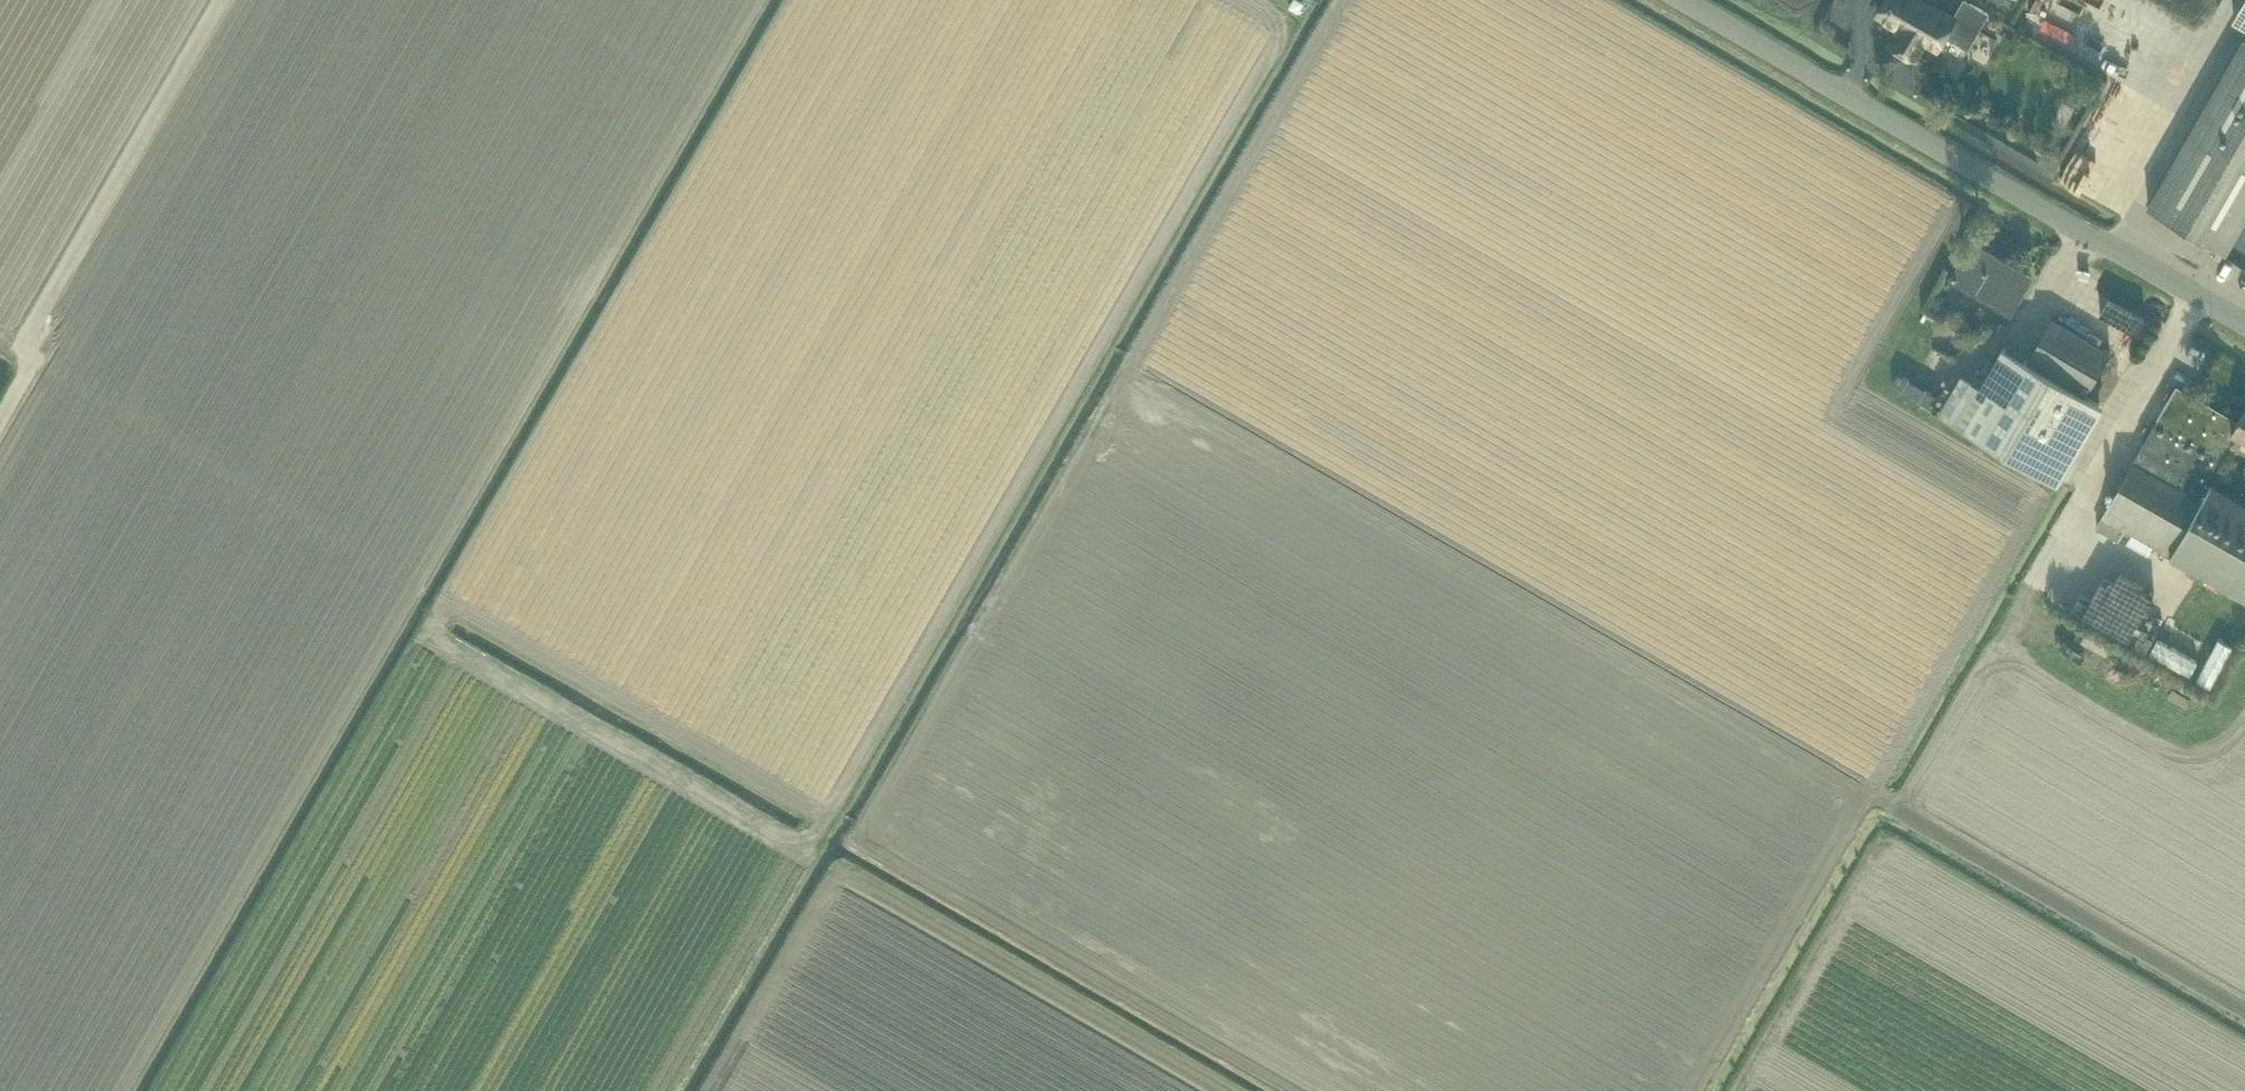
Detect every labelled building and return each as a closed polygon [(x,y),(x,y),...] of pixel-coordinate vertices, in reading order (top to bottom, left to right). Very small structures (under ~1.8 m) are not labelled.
[(1930,0),(1883,0),(1875,14),(1899,27),(1891,43),(1917,58),(1935,28),(1970,47),(1991,12),(1972,0),(1963,0),(1954,15),(1930,0)] [(2235,17),(2244,23),(2244,0),(2235,17)] [(2190,56),(2198,35),(2188,31),(2180,52),(2190,56)] [(2150,207),(2244,261),(2244,41),(2150,207)] [(1974,242),(1952,279),(2011,314),(2029,284),(2001,267),(2005,260),(1974,242)] [(2087,394),(2113,352),(2054,316),(2028,359),(2003,344),(1981,382),(1963,371),(1940,410),(2060,483),(2106,405),(2087,394)] [(2210,480),(2235,434),(2244,439),(2244,410),(2240,419),(2179,385),(2106,518),(2104,516),(2098,527),(2119,540),(2126,529),(2172,556),(2244,597),(2244,499),(2210,480)]
